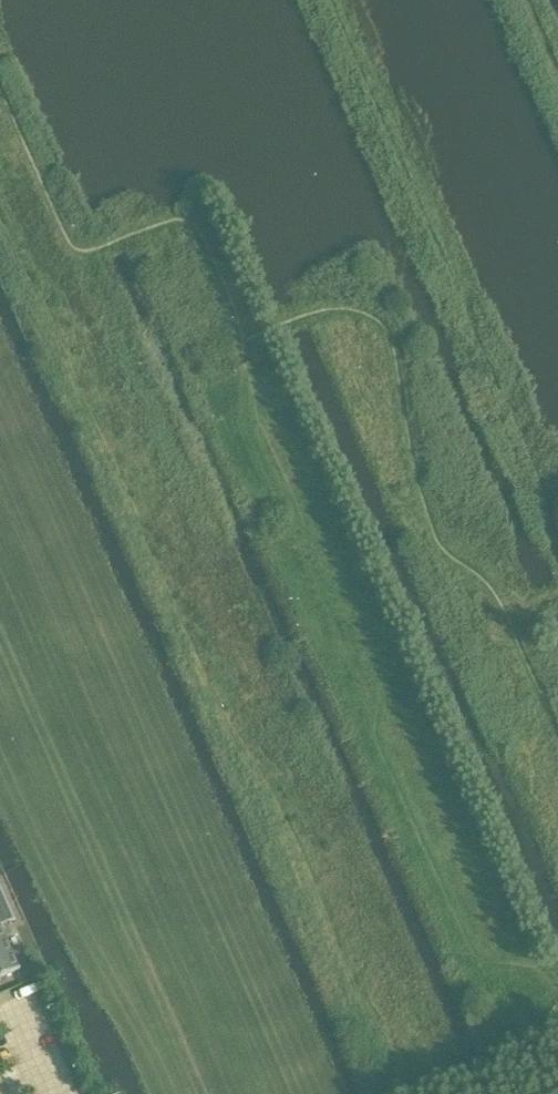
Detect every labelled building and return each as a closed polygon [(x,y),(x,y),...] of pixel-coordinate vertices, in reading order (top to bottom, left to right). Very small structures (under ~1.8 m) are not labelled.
[(20,969),(1,926),(15,920),(0,886),(0,978),(20,969)]
